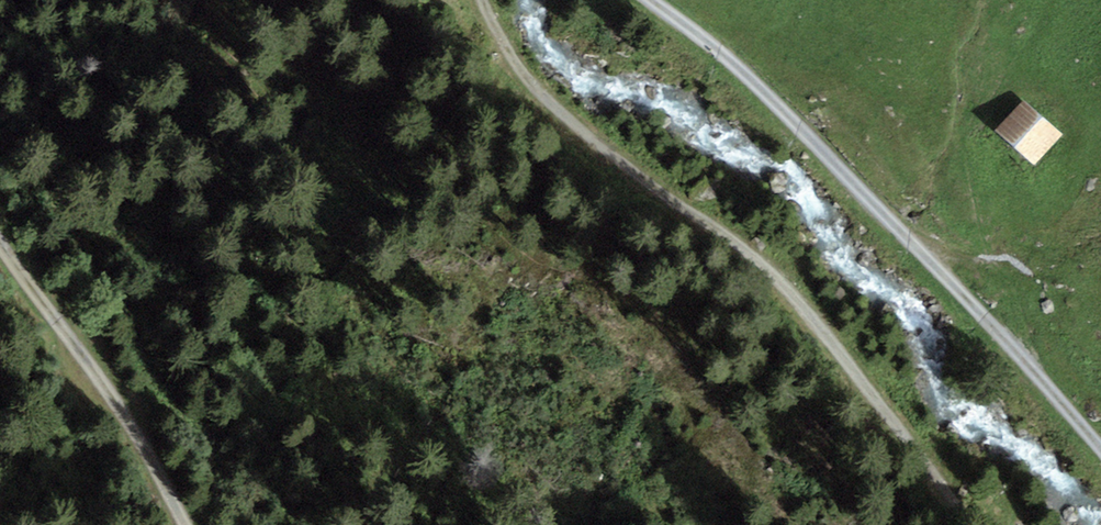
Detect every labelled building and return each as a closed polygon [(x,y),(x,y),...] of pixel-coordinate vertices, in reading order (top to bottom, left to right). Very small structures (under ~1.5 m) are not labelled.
[(1063,135),(1022,101),(995,133),(1035,167),(1063,135)]
